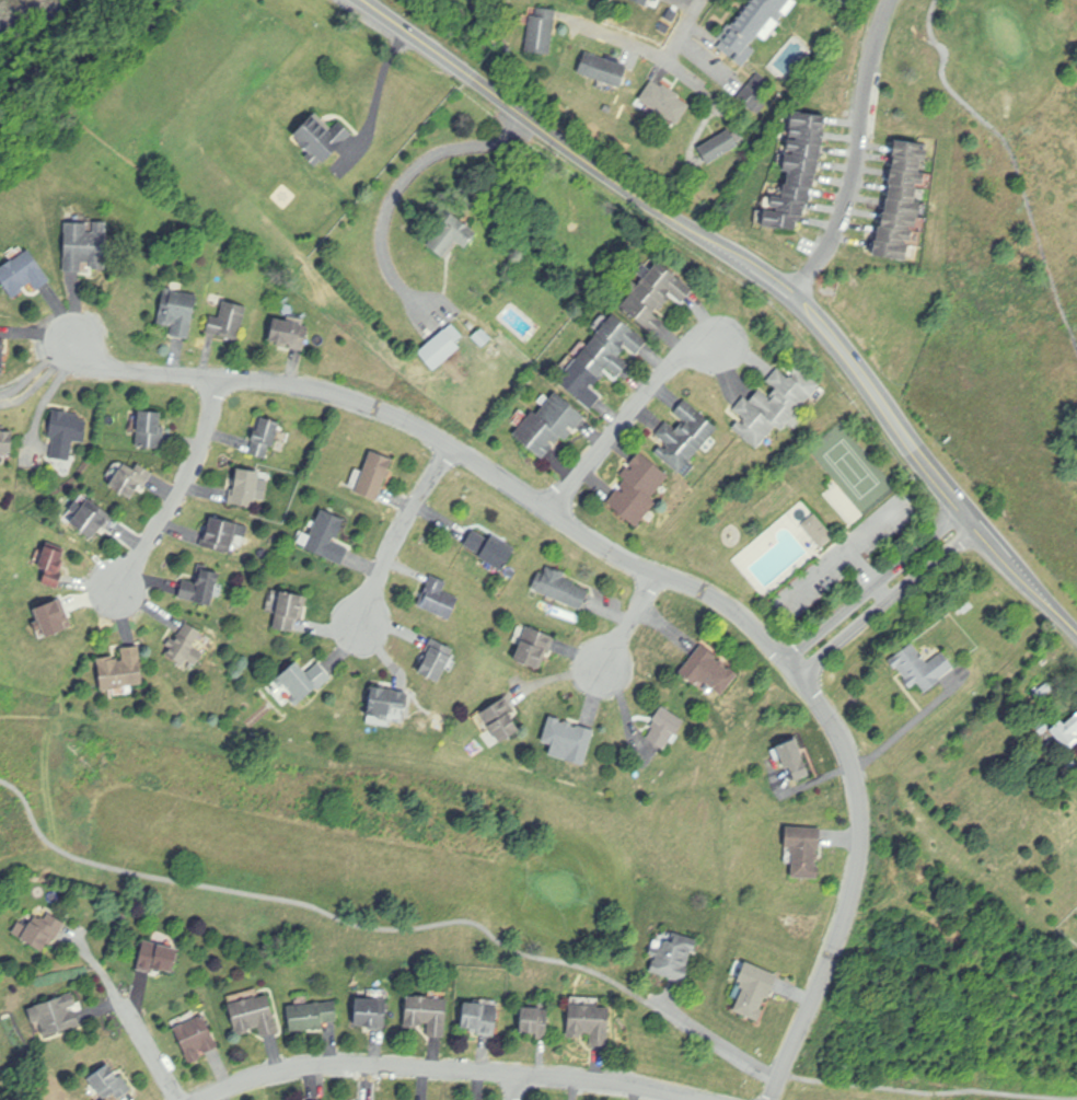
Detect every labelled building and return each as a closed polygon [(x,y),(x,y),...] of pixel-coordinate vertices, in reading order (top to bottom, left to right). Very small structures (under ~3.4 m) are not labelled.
[(756,50),(750,46),(779,9),(781,10),(790,0),(754,0),(717,46),(743,67),(756,50)] [(554,55),(556,10),(531,9),(530,54),(554,55)] [(580,75),(622,87),(629,66),(586,53),(580,75)] [(740,99),(758,113),(765,104),(763,103),(767,97),(771,101),(779,89),(758,73),(740,99)] [(678,126),(692,104),(655,79),(640,101),(678,126)] [(291,135),(315,111),(334,129),(340,121),(352,135),(324,164),(322,162),(316,167),(305,157),(310,153),(291,135)] [(765,225),(767,211),(774,212),(774,210),(778,211),(778,209),(772,208),(773,196),(784,197),(785,184),(788,184),(789,172),(785,171),(787,154),(795,155),(795,152),(788,151),(790,140),(798,140),(798,138),(791,137),(795,111),(829,115),(827,118),(829,119),(825,147),(824,147),(822,162),(821,161),(820,169),(819,169),(818,176),(817,176),(817,182),(815,182),(814,188),(813,188),(812,196),(811,196),(810,202),(807,202),(804,217),(800,217),(799,230),(765,225)] [(700,146),(708,164),(741,148),(732,131),(700,146)] [(876,256),(908,262),(911,246),(905,245),(906,241),(913,242),(915,232),(911,231),(912,227),(917,228),(918,219),(920,219),(923,204),(917,202),(919,188),(916,188),(917,183),(925,184),(926,173),(922,173),(924,161),(928,161),(930,149),(924,149),(925,143),(899,140),(899,142),(896,141),(894,154),(896,154),(892,186),(893,186),(891,200),(889,200),(887,215),(884,213),(882,225),(880,225),(878,242),(876,241),(875,250),(877,250),(876,256)] [(428,245),(452,212),(478,232),(465,250),(458,243),(447,258),(428,245)] [(65,222),(89,222),(89,233),(94,233),(94,222),(107,222),(106,270),(93,270),(93,263),(82,263),(82,273),(63,273),(65,222)] [(14,300),(0,280),(0,269),(30,247),(54,282),(37,293),(32,283),(20,292),(22,294),(14,300)] [(622,306),(632,294),(625,289),(634,279),(640,285),(659,260),(693,289),(682,303),(670,294),(667,299),(670,301),(661,312),(658,310),(655,314),(664,322),(655,334),(622,306)] [(158,324),(165,288),(173,289),(173,285),(200,290),(190,340),(172,336),(174,325),(170,324),(170,326),(158,324)] [(211,315),(220,317),(224,301),(248,308),(240,341),(207,333),(211,315)] [(614,311),(650,341),(638,356),(626,346),(625,348),(627,350),(621,358),(629,364),(619,377),(609,367),(604,372),(607,373),(595,387),(605,396),(590,414),(553,382),(614,311)] [(270,341),(275,319),(298,322),(298,325),(304,326),(303,327),(309,328),(305,351),(291,349),(292,345),(270,341)] [(418,352),(445,328),(462,348),(435,371),(418,352)] [(472,337),(480,328),(493,339),(484,348),(472,337)] [(758,451),(777,429),(784,435),(826,386),(797,360),(787,373),(779,367),(766,382),(777,391),(771,397),(774,400),(769,405),(757,394),(750,402),(745,397),(734,410),(745,420),(742,425),(738,420),(731,428),(758,451)] [(556,392),(586,417),(566,442),(561,439),(544,460),(514,436),(535,410),(538,414),(556,392)] [(686,400),(719,428),(680,474),(656,453),(664,443),(656,436),(668,421),(676,430),(684,421),(674,413),(686,400)] [(51,458),(54,440),(48,439),(53,408),(69,410),(68,414),(81,416),(81,418),(89,419),(84,443),(73,441),(70,461),(51,458)] [(139,410),(162,412),(161,427),(165,427),(164,450),(136,448),(139,410)] [(260,417),(281,424),(274,449),(271,448),(268,460),(250,455),(260,417)] [(13,454),(0,453),(0,429),(14,430),(13,454)] [(372,451),(394,460),(378,501),(356,493),(372,451)] [(637,528),(607,503),(627,479),(622,475),(640,452),(671,476),(651,500),(657,503),(637,528)] [(109,486),(131,500),(140,486),(146,489),(155,474),(140,464),(137,471),(125,463),(109,486)] [(238,467),(260,472),(255,508),(229,505),(231,489),(234,489),(238,467)] [(92,542),(102,528),(105,530),(115,517),(89,498),(69,525),(92,542)] [(323,507),(347,518),(338,539),(335,537),(333,541),(350,548),(343,567),(303,549),(323,507)] [(802,525),(815,513),(836,537),(823,549),(802,525)] [(210,516),(251,525),(247,537),(236,534),(231,554),(202,546),(210,516)] [(474,530),(490,540),(491,539),(517,552),(505,574),(479,559),(480,557),(464,547),(474,530)] [(45,544),(36,568),(46,572),(42,583),(59,590),(62,578),(58,577),(60,571),(65,574),(68,563),(62,560),(66,551),(45,544)] [(533,589),(540,571),(544,574),(547,566),(567,574),(565,578),(575,583),(574,586),(590,592),(582,611),(533,589)] [(184,582),(195,584),(196,582),(199,582),(202,568),(220,572),(219,577),(220,578),(218,586),(217,584),(211,607),(181,600),(184,582)] [(417,606),(431,576),(448,582),(444,591),(461,599),(450,622),(417,606)] [(280,591),(304,595),(300,620),(297,618),(294,633),(273,628),(280,591)] [(187,623),(202,633),(195,645),(197,646),(197,647),(206,653),(197,668),(187,661),(184,668),(165,656),(170,649),(165,646),(172,637),(177,640),(187,623)] [(528,627),(553,638),(548,651),(545,650),(537,670),(514,661),(528,627)] [(890,662),(894,659),(893,658),(913,642),(928,662),(943,651),(957,668),(940,681),(941,683),(927,694),(918,683),(911,690),(905,682),(907,681),(899,669),(896,670),(890,662)] [(702,644),(718,656),(715,660),(719,662),(720,660),(727,664),(725,667),(729,670),(731,668),(742,675),(723,700),(699,683),(696,688),(679,675),(702,644)] [(97,658),(108,657),(109,659),(118,658),(119,662),(124,661),(121,648),(140,646),(144,685),(101,691),(97,658)] [(418,674),(428,653),(429,655),(432,648),(452,658),(439,684),(418,674)] [(278,679),(297,662),(306,673),(320,662),(335,680),(320,693),(316,690),(297,707),(290,700),(294,697),(285,685),(280,688),(276,683),(279,680),(278,679)] [(374,686),(386,687),(386,690),(408,693),(406,710),(391,708),(390,720),(382,719),(382,716),(370,715),(374,686)] [(482,714),(503,699),(511,710),(508,713),(520,731),(501,743),(482,714)] [(664,751),(674,734),(676,736),(685,721),(662,706),(652,720),(655,722),(651,728),(653,729),(647,739),(664,751)] [(1065,725),(1076,714),(1076,749),(1072,753),(1052,730),(1063,720),(1065,725)] [(542,742),(551,715),(564,719),(564,721),(565,722),(565,720),(580,725),(579,726),(595,731),(584,767),(549,756),(553,745),(542,742)] [(777,748),(796,740),(812,776),(797,783),(791,767),(786,769),(777,748)] [(785,826),(823,829),(822,852),(819,852),(818,857),(820,857),(820,861),(818,861),(818,867),(820,867),(820,880),(792,879),(794,856),(789,856),(790,850),(785,849),(785,826)] [(12,933),(20,919),(26,923),(30,917),(35,922),(45,907),(67,922),(57,937),(54,935),(43,952),(12,933)] [(138,969),(144,938),(154,940),(157,929),(182,936),(174,973),(152,969),(152,972),(138,969)] [(697,941),(668,933),(663,947),(659,946),(658,949),(652,947),(650,954),(657,957),(656,963),(653,962),(651,971),(684,981),(688,969),(686,969),(692,950),(694,951),(697,941)] [(745,960),(780,974),(771,999),(767,998),(762,1009),(765,1010),(761,1021),(734,1011),(739,1000),(731,997),(745,960)] [(27,1007),(72,991),(80,1011),(78,1012),(82,1024),(45,1038),(38,1020),(33,1022),(27,1007)] [(229,1004),(268,994),(278,1032),(263,1035),(259,1026),(248,1028),(250,1032),(236,1035),(229,1004)] [(355,1024),(356,994),(389,996),(387,1031),(371,1030),(371,1026),(355,1024)] [(409,994),(417,995),(417,994),(429,995),(429,996),(448,997),(444,1035),(429,1034),(431,1021),(417,1020),(416,1026),(406,1024),(409,994)] [(465,999),(486,1003),(485,1011),(500,1012),(497,1037),(478,1034),(478,1030),(462,1027),(465,999)] [(288,1005),(336,1000),(338,1021),(323,1023),(323,1029),(290,1032),(288,1005)] [(522,1005),(543,1006),(543,1014),(549,1014),(548,1040),(538,1039),(538,1032),(522,1031),(522,1005)] [(570,1005),(568,1030),(570,1031),(570,1037),(581,1037),(581,1033),(594,1034),(593,1046),(609,1047),(611,1007),(570,1005)] [(174,1028),(205,1014),(219,1045),(206,1052),(202,1047),(198,1050),(202,1057),(192,1063),(174,1028)] [(104,1099),(115,1091),(119,1098),(132,1089),(124,1076),(119,1079),(109,1064),(89,1077),(104,1099)]
